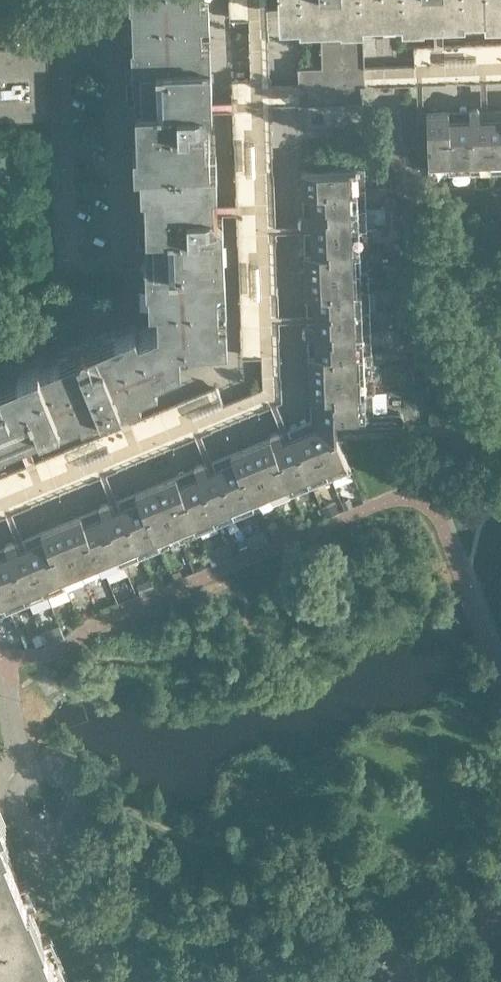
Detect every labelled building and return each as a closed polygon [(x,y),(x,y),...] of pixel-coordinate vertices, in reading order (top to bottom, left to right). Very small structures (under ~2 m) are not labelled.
[(7,438),(6,436),(14,433),(44,421),(42,417),(60,410),(62,415),(80,408),(81,410),(102,402),(102,403),(111,399),(120,395),(159,379),(154,367),(179,357),(178,336),(227,334),(227,314),(218,314),(217,274),(225,274),(224,264),(222,211),(222,203),(220,201),(217,198),(214,195),(213,191),(213,172),(217,173),(216,150),(210,151),(209,130),(206,129),(205,108),(205,101),(207,98),(208,96),(213,91),(211,47),(210,28),(202,27),(201,8),(209,9),(209,0),(132,0),(133,30),(131,30),(126,51),(132,73),(134,73),(136,92),(137,132),(133,133),(134,155),(140,154),(141,176),(145,175),(147,235),(145,235),(146,277),(148,277),(149,298),(157,298),(158,317),(137,326),(137,324),(118,332),(116,327),(57,351),(60,356),(43,363),(41,358),(21,366),(18,361),(0,368),(0,441),(7,438)] [(363,104),(362,86),(366,86),(365,43),(363,43),(362,8),(382,8),(388,8),(401,8),(402,13),(423,13),(423,10),(437,10),(442,11),(482,10),(482,14),(500,13),(500,0),(279,0),(279,12),(301,11),(301,15),(321,14),(323,65),(298,66),(300,106),(363,104)] [(459,45),(445,46),(445,55),(460,54),(459,45)] [(474,45),(459,45),(460,54),(463,54),(475,54),(474,45)] [(484,107),(479,108),(479,105),(477,102),(471,103),(469,105),(469,108),(448,108),(426,108),(428,174),(500,170),(500,107),(484,107)] [(246,140),(237,141),(238,155),(246,155),(246,140)] [(246,155),(238,155),(239,170),(247,170),(246,155)] [(0,545),(0,613),(341,474),(350,469),(336,435),(336,414),(373,413),(364,166),(301,169),(301,191),(303,190),(304,210),(300,210),(298,213),(298,215),(298,218),(301,221),(305,221),(308,318),(306,320),(302,323),(302,325),(302,328),(305,331),(308,330),(311,418),(280,429),(279,428),(276,426),(274,427),(271,428),(270,431),(270,433),(204,460),(203,459),(200,457),(197,458),(195,459),(194,463),(195,464),(110,500),(109,498),(105,496),(102,497),(100,498),(99,502),(100,504),(16,539),(14,537),(11,535),(8,536),(6,537),(5,541),(6,543),(0,545)] [(394,204),(394,194),(386,194),(386,204),(394,204)] [(251,263),(242,263),(243,278),(251,278),(251,263)] [(251,278),(243,278),(243,293),(252,292),(251,278)] [(393,328),(393,340),(406,340),(406,328),(404,328),(395,328),(393,328)] [(428,378),(428,369),(416,369),(416,378),(428,378)] [(216,388),(203,394),(206,402),(220,396),(216,388)] [(203,394),(189,399),(192,407),(206,402),(203,394)] [(103,435),(90,441),(93,449),(107,443),(103,435)] [(90,441),(76,446),(79,454),(93,449),(90,441)] [(350,499),(341,502),(344,509),(352,505),(350,499)] [(322,506),(326,516),(329,515),(339,511),(335,501),(322,506)] [(302,516),(286,523),(289,529),(305,523),(302,516)] [(284,523),(274,526),(277,534),(277,536),(287,532),(284,523)] [(266,534),(247,542),(249,547),(268,540),(266,534)] [(206,550),(211,563),(230,555),(225,543),(206,550)] [(154,577),(157,584),(164,581),(161,574),(154,577)] [(138,582),(141,590),(153,585),(150,577),(138,582)] [(59,623),(40,631),(46,645),(53,642),(60,638),(64,636),(59,623)] [(5,843),(9,841),(1,822),(6,820),(0,805),(0,981),(62,981),(5,843)]
